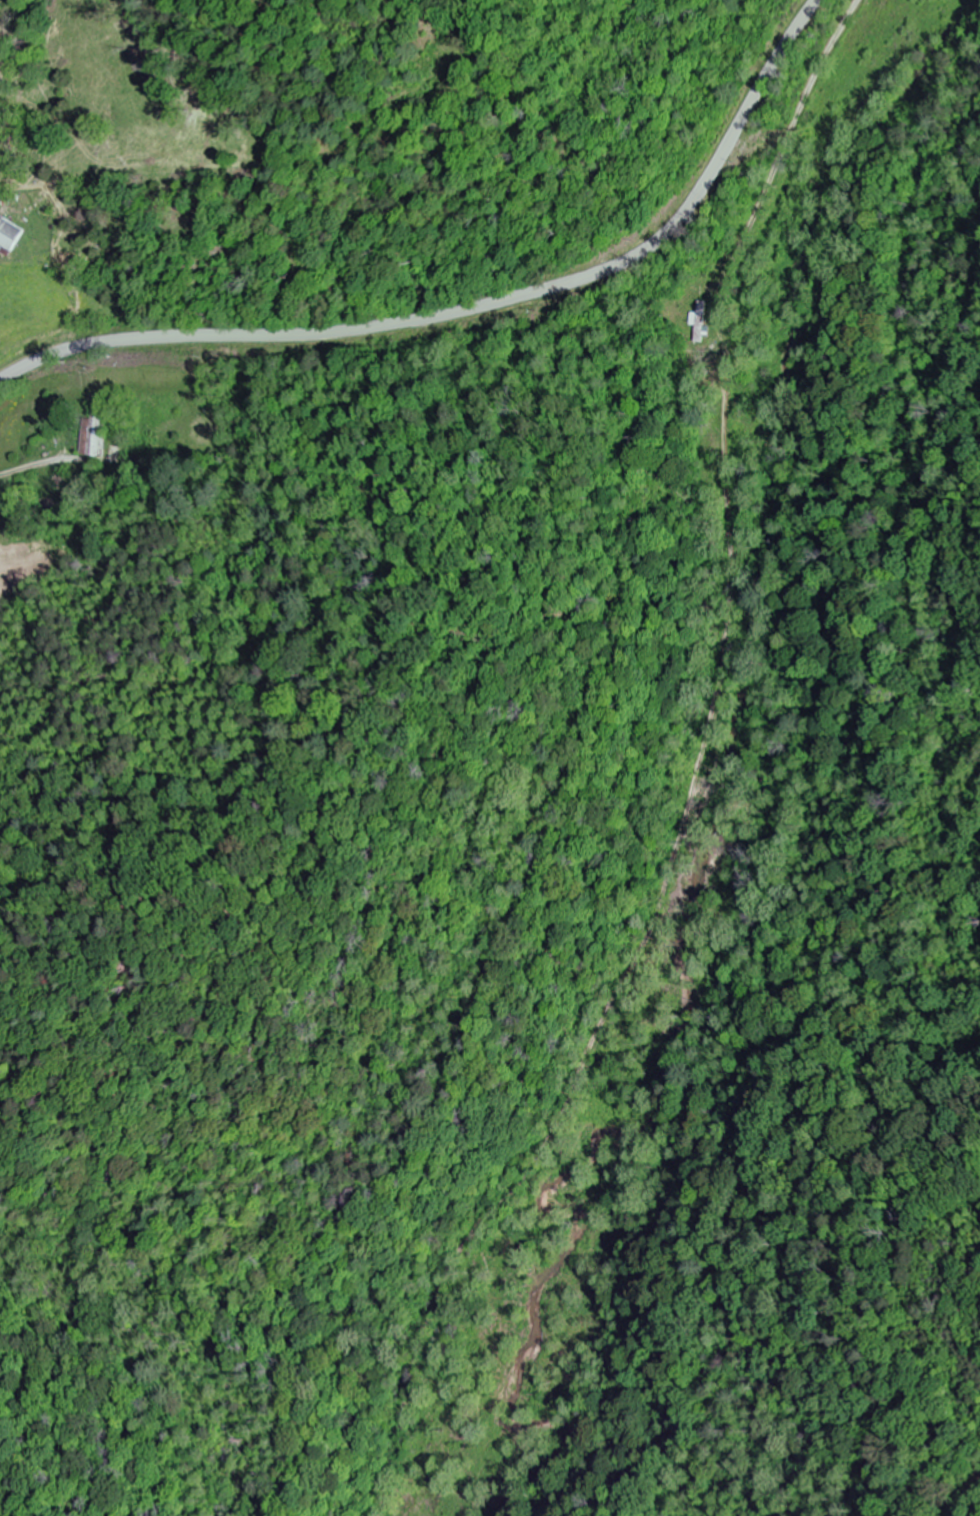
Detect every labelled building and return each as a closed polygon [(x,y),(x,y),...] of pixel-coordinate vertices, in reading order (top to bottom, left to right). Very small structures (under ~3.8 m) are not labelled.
[(26,226),(0,220),(0,251),(20,255),(26,226)] [(85,456),(100,456),(102,419),(93,419),(92,431),(86,431),(85,456)]
